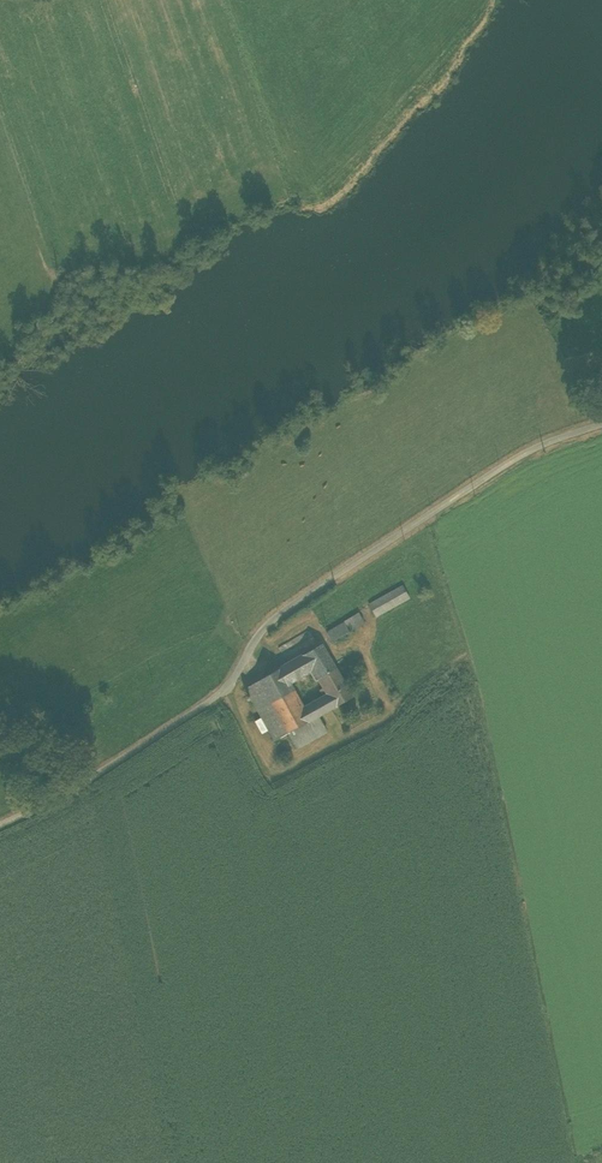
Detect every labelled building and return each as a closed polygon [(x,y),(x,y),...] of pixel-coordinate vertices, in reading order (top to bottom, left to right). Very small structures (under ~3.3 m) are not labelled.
[(366,610),(374,623),(408,602),(401,589),(366,610)] [(344,623),(350,632),(363,624),(358,615),(344,623)] [(326,633),(332,642),(350,632),(344,623),(326,633)] [(322,644),(301,656),(309,672),(315,681),(318,680),(336,669),(322,644)] [(301,656),(279,669),(287,684),(309,672),(301,656)] [(279,669),(258,681),(288,734),(305,724),(308,722),(319,716),(313,704),(302,710),(287,684),(279,669)] [(327,711),(334,707),(353,697),(336,669),(318,680),(327,696),(320,700),(327,711)] [(275,741),(288,734),(258,681),(246,688),(275,741)] [(319,716),(327,711),(320,700),(313,704),(319,716)] [(305,724),(313,738),(327,730),(319,716),(308,722),(305,724)] [(305,724),(288,734),(296,748),(313,738),(305,724)] [(26,758),(29,764),(41,758),(38,752),(26,758)]
